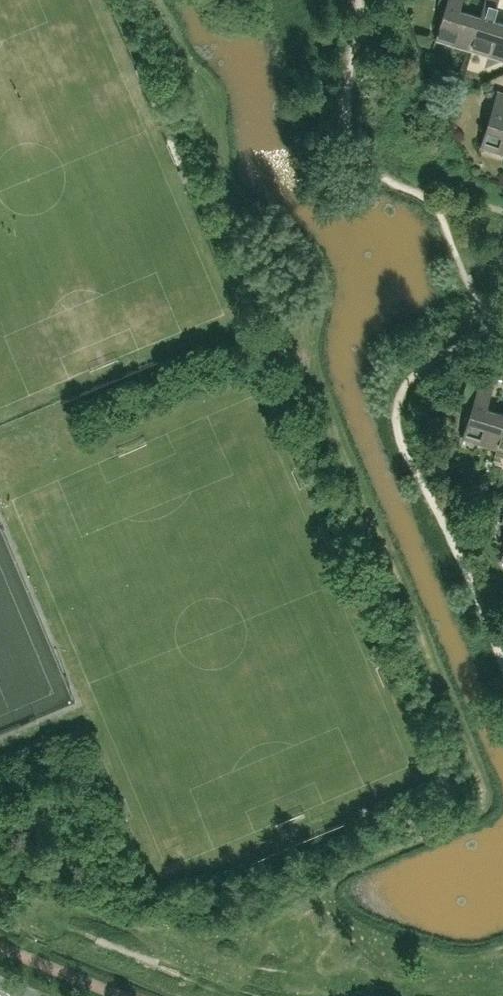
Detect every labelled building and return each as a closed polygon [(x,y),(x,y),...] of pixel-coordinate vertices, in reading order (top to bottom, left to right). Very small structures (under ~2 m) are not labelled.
[(484,0),(483,0),(479,14),(458,8),(461,0),(438,0),(438,2),(444,4),(435,33),(434,38),(469,49),(484,0)] [(491,19),(497,0),(484,0),(469,49),(502,59),(502,22),(491,19)] [(497,91),(491,112),(490,112),(479,145),(502,153),(502,93),(497,91)] [(502,424),(502,412),(485,407),(491,387),(479,383),(475,396),(473,403),(472,403),(461,437),(479,442),(496,447),(502,424)] [(462,392),(460,399),(472,403),(473,403),(475,396),(462,392)]
